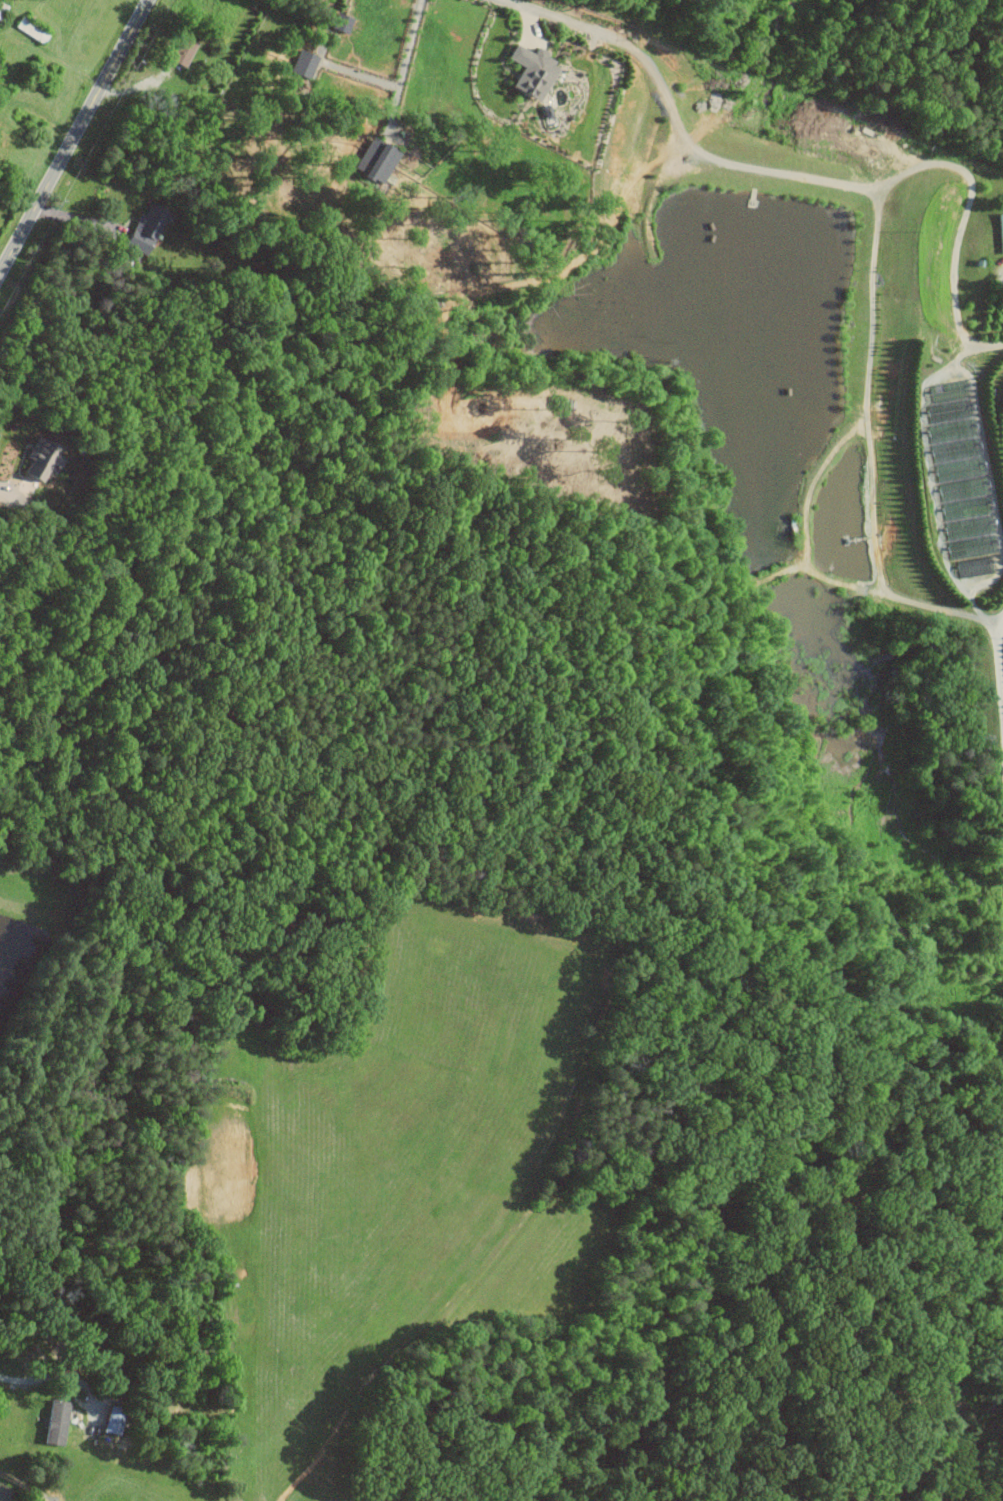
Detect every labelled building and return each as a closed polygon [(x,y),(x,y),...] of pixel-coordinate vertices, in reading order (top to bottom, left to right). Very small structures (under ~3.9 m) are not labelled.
[(173,59),(189,66),(200,40),(183,34),(173,59)] [(516,85),(545,100),(565,62),(538,48),(536,52),(520,43),(511,58),(526,66),(516,85)] [(318,54),(302,48),(294,70),(310,76),(318,54)] [(151,252),(171,209),(150,199),(129,242),(151,252)] [(994,213),(995,252),(1002,252),(1002,212),(994,213)] [(993,573),(990,553),(994,553),(970,378),(925,384),(928,405),(922,406),(943,561),(951,560),(954,579),(993,573)] [(68,457),(60,454),(64,445),(40,434),(30,456),(33,458),(27,472),(47,481),(55,465),(63,468),(68,457)] [(67,1445),(74,1400),(53,1397),(47,1442),(67,1445)] [(129,1407),(113,1403),(106,1429),(122,1434),(129,1407)]
